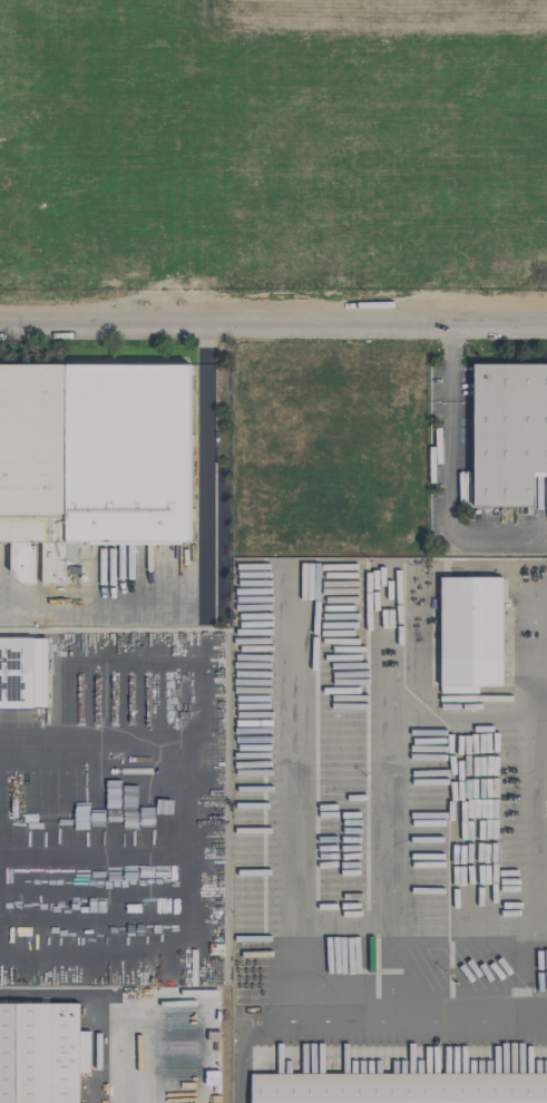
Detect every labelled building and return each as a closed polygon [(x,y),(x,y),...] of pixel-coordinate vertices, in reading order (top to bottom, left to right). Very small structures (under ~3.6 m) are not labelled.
[(472,364),(472,507),(533,507),(533,475),(546,475),(546,363),(472,364)] [(9,543),(9,583),(64,583),(64,552),(48,552),(48,544),(190,544),(189,364),(0,365),(0,543),(9,543)] [(76,544),(65,544),(64,584),(75,584),(76,544)] [(502,577),(440,577),(439,693),(478,693),(478,686),(502,686),(502,577)] [(46,709),(46,637),(0,637),(0,709),(46,709)] [(79,1004),(0,1003),(0,1102),(78,1102),(79,1004)] [(250,1102),(546,1102),(546,1072),(249,1074),(250,1102)]
